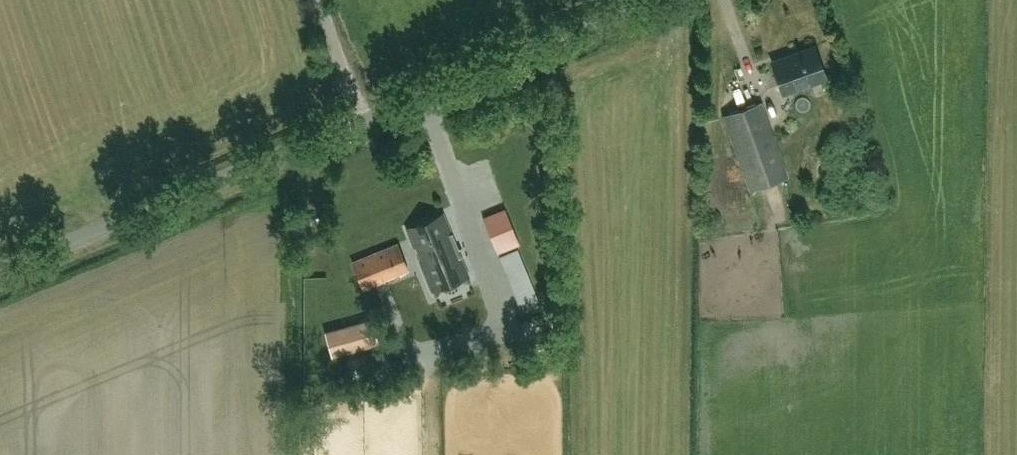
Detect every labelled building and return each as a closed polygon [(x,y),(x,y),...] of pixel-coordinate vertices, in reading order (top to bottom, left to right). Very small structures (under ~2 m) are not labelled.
[(776,71),(783,92),(813,82),(825,78),(814,45),(772,60),(776,71)] [(776,139),(761,100),(723,114),(751,189),(763,185),(789,175),(776,139)] [(497,249),(519,240),(505,208),(484,218),(497,249)] [(444,212),(407,227),(415,247),(417,247),(421,258),(420,259),(432,290),(469,274),(461,253),(459,254),(457,249),(458,248),(444,212)] [(408,268),(397,242),(352,260),(363,287),(408,268)] [(378,342),(372,322),(371,318),(325,332),(332,356),(378,342)]
